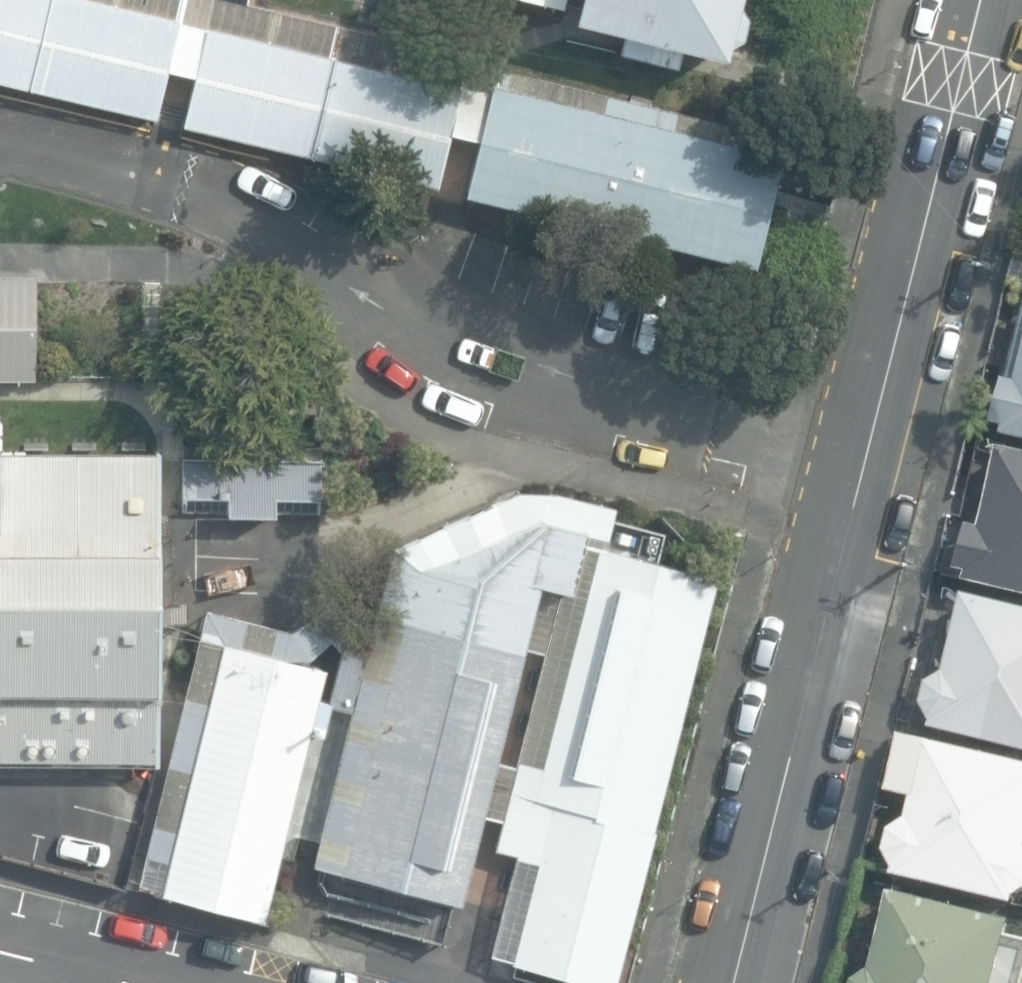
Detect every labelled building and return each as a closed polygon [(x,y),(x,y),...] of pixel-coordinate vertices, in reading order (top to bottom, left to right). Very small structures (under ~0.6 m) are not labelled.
[(155,120),(166,71),(192,77),(181,126),(436,188),(449,134),(476,141),(463,196),(751,266),(784,138),(496,64),(488,91),(462,85),(469,56),(247,3),(234,0),(0,0),(0,83),(155,120)] [(564,8),(567,0),(532,0),(564,8)] [(573,21),(736,64),(751,0),(578,0),(573,21)] [(0,274),(0,379),(33,379),(33,289),(33,274),(0,274)] [(1015,387),(1002,384),(992,427),(1005,430),(1002,441),(1021,445),(1021,355),(1015,387)] [(166,763),(178,444),(11,438),(8,396),(0,396),(0,765),(166,763)] [(998,450),(979,534),(966,531),(956,574),(969,577),(966,587),(1021,600),(1021,456),(998,450)] [(321,460),(186,455),(189,513),(318,517),(321,460)] [(718,578),(607,550),(616,506),(524,492),(465,518),(398,548),(331,606),(331,626),(330,644),(339,652),(329,707),(350,714),(312,867),(457,908),(472,847),(516,858),(490,959),(575,982),(613,982),(718,578)] [(963,597),(944,676),(925,685),(922,706),(931,722),(930,732),(1021,754),(1021,611),(963,597)] [(221,645),(287,661),(310,661),(330,644),(331,626),(331,606),(289,631),(207,611),(133,890),(143,897),(159,897),(221,645)] [(221,645),(159,897),(262,923),(325,670),(287,661),(221,645)] [(906,739),(893,793),(915,802),(910,822),(891,831),(887,852),(897,868),(895,878),(1021,909),(1021,906),(1021,766),(906,739)] [(892,896),(872,975),(856,982),(1003,982),(1017,927),(892,896)]
